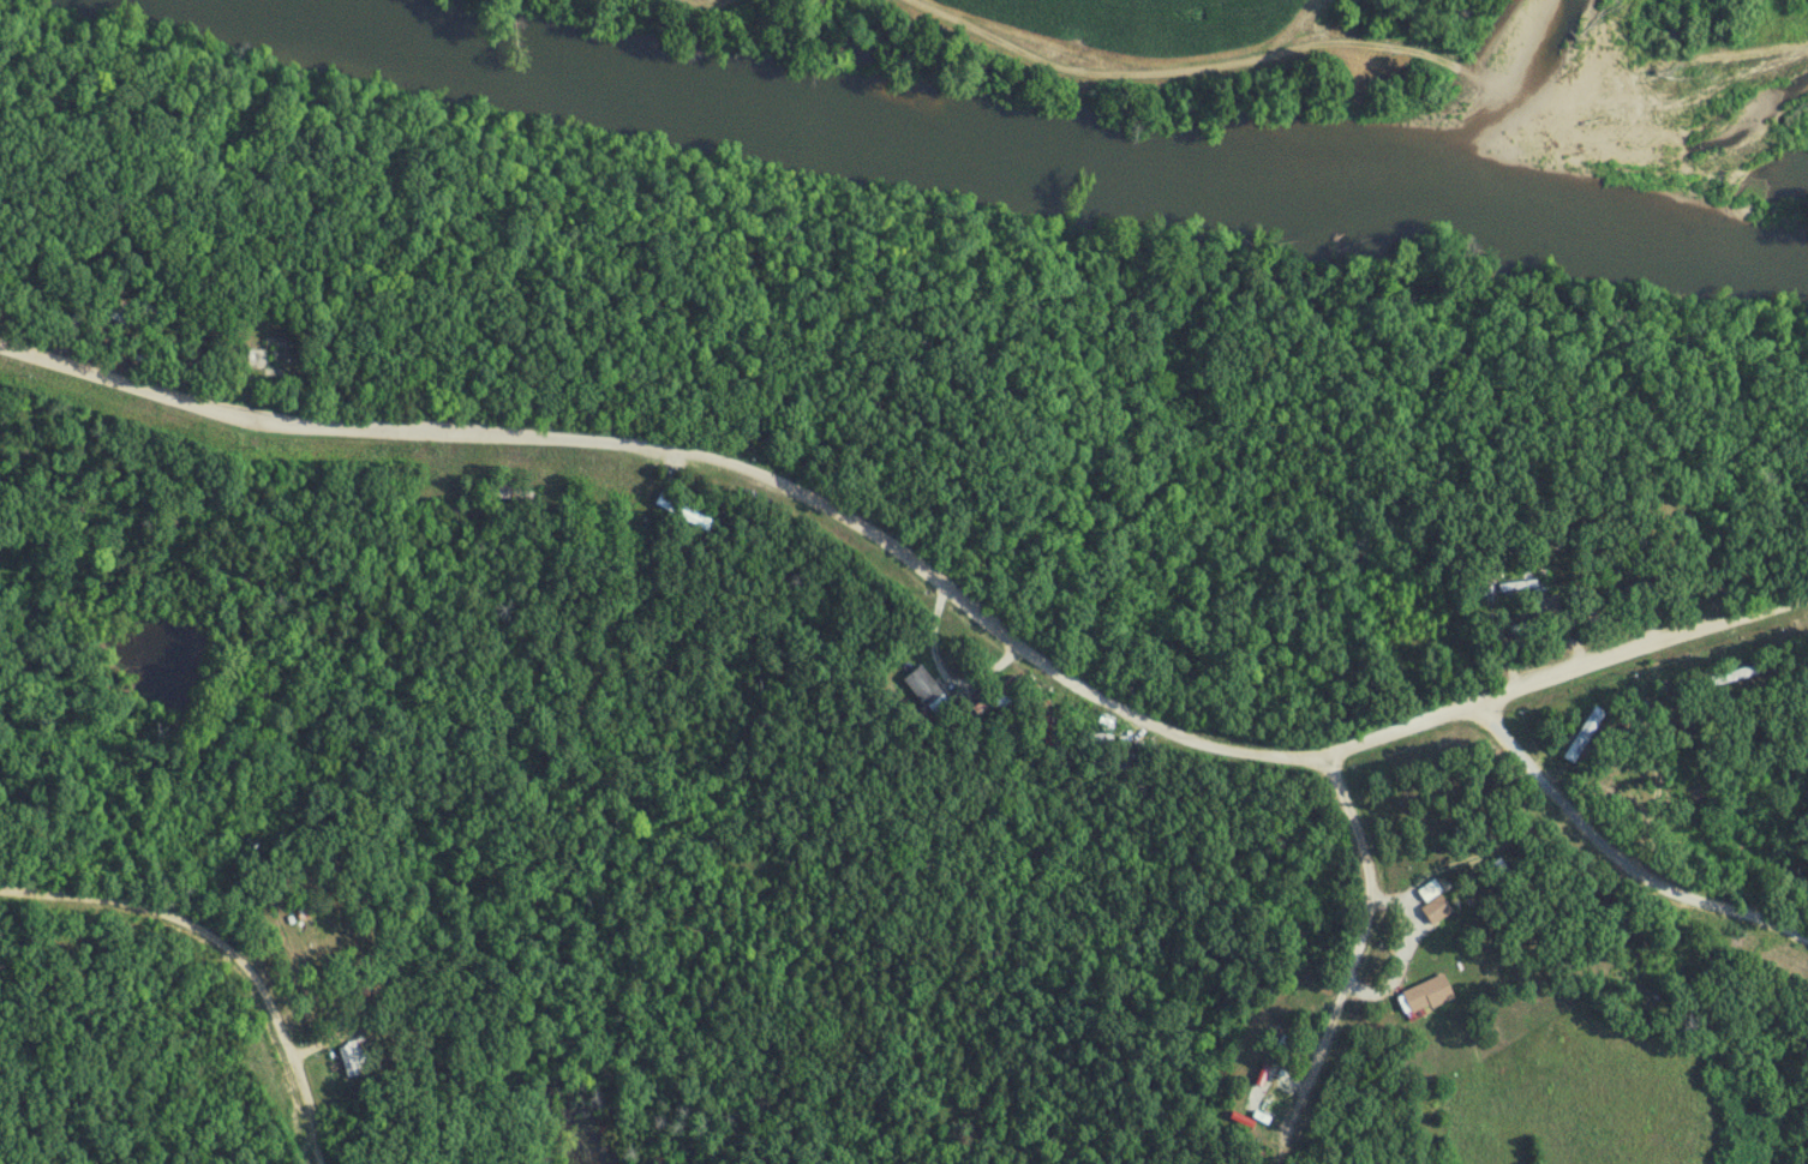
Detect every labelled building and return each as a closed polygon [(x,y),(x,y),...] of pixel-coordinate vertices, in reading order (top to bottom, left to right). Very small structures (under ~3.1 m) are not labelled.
[(265,350),(248,350),(247,374),(287,375),(287,338),(266,338),(265,350)] [(489,498),(532,505),(534,494),(491,486),(489,498)] [(928,709),(944,694),(921,667),(904,682),(928,709)] [(1758,667),(1715,676),(1717,685),(1760,676),(1758,667)] [(1420,892),(1429,905),(1423,909),(1434,925),(1455,911),(1435,881),(1420,892)] [(1403,993),(1414,1016),(1455,997),(1444,975),(1403,993)] [(1289,1055),(1296,1044),(1285,1037),(1277,1047),(1289,1055)] [(1267,1095),(1288,1070),(1277,1061),(1256,1086),(1267,1095)]
